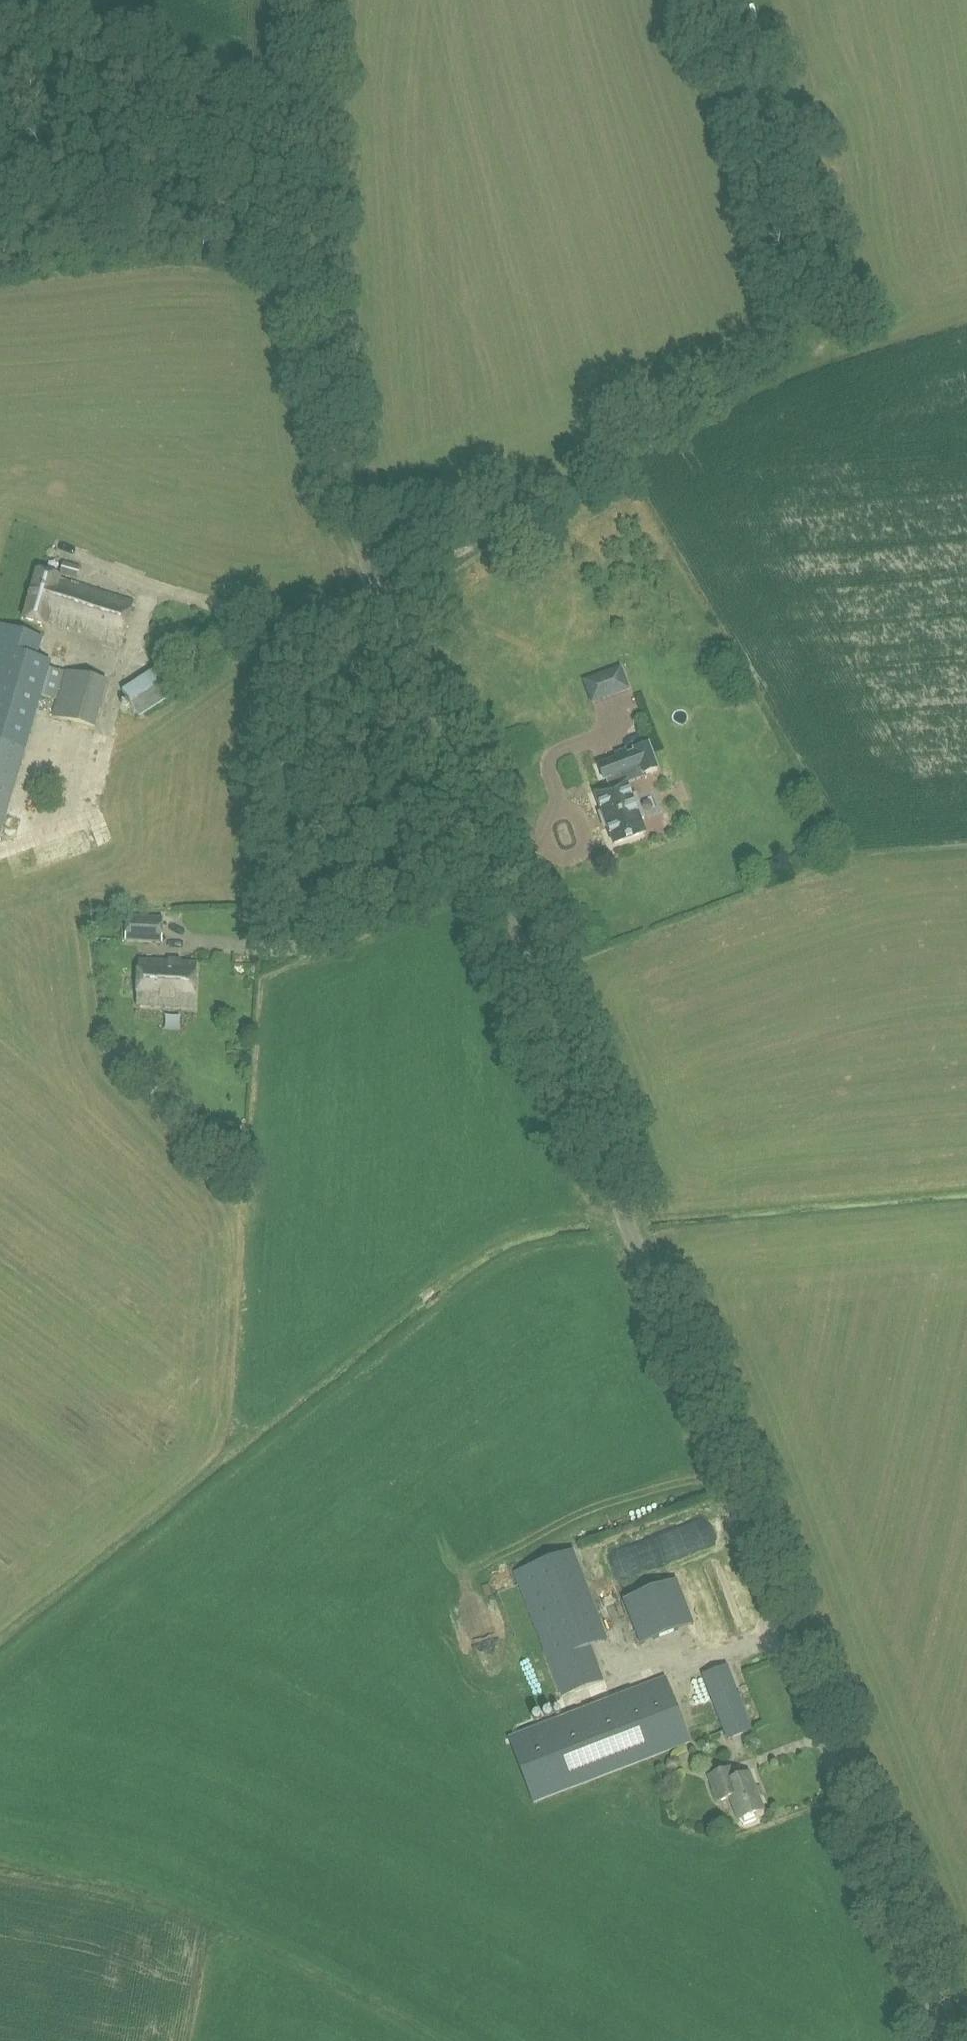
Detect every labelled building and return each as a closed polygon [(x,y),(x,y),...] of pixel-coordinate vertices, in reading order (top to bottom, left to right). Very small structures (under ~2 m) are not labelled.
[(78,580),(82,567),(66,562),(62,576),(78,580)] [(45,623),(119,646),(133,602),(59,579),(60,578),(37,571),(22,619),(45,626),(45,623)] [(27,744),(50,663),(38,657),(43,637),(0,626),(0,837),(27,744)] [(618,669),(584,682),(591,701),(626,688),(618,669)] [(171,695),(155,670),(123,691),(139,716),(171,695)] [(630,796),(626,785),(627,785),(626,783),(624,784),(620,773),(640,765),(643,774),(656,769),(647,744),(634,748),(635,752),(598,766),(600,773),(603,779),(605,778),(609,789),(595,795),(595,796),(596,796),(602,811),(601,811),(602,814),(600,814),(601,816),(603,815),(606,823),(604,823),(604,825),(606,825),(607,827),(613,842),(612,842),(613,844),(644,832),(644,830),(643,831),(639,820),(642,818),(633,795),(630,796)] [(162,920),(126,918),(125,942),(161,944),(162,920)] [(196,964),(138,961),(136,1008),(194,1010),(196,964)] [(623,1556),(629,1575),(711,1549),(705,1530),(623,1556)] [(516,1573),(564,1697),(604,1681),(591,1647),(607,1640),(573,1551),(516,1573)] [(622,1600),(640,1645),(692,1624),(675,1579),(622,1600)] [(751,1729),(726,1666),(703,1675),(727,1738),(751,1729)] [(533,1802),(690,1742),(665,1677),(508,1737),(533,1802)] [(736,1819),(737,1819),(743,1825),(755,1821),(755,1813),(763,1810),(750,1772),(735,1777),(731,1766),(708,1774),(716,1800),(728,1796),(736,1819)]
